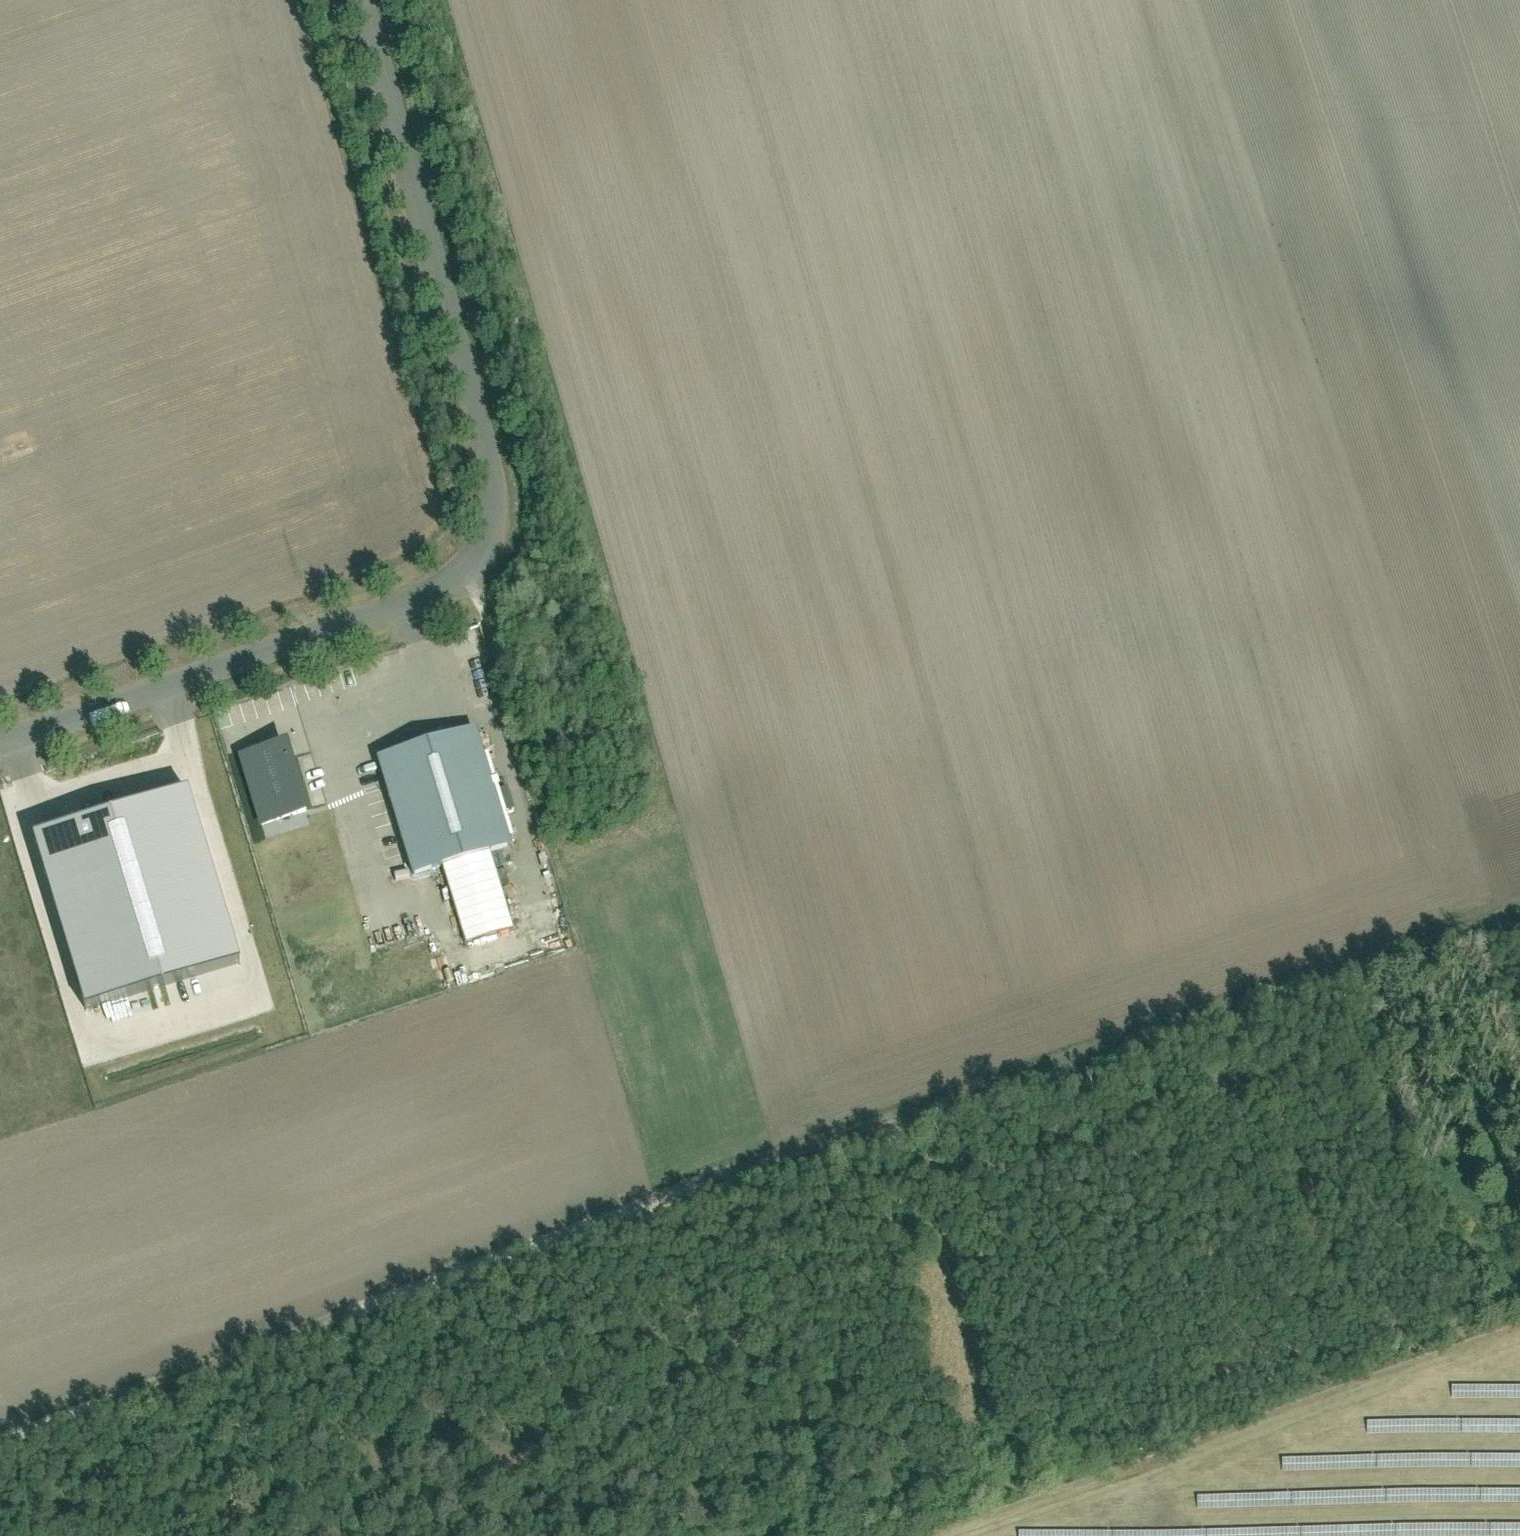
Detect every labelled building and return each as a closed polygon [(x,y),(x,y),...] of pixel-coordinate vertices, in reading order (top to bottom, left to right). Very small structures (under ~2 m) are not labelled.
[(509,845),(472,731),(372,764),(410,878),(509,845)] [(307,817),(284,744),(235,758),(257,832),(307,817)] [(239,948),(186,775),(26,826),(78,995),(239,948)]
